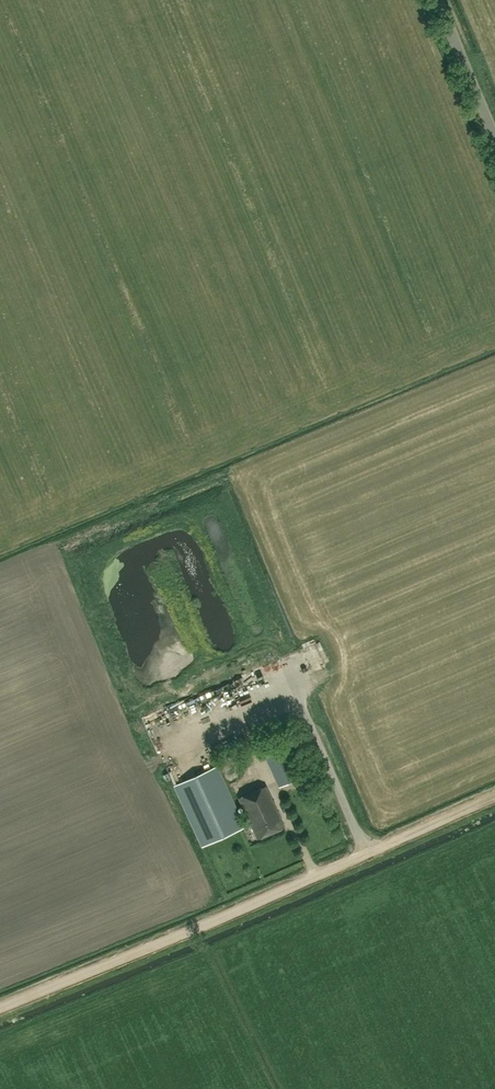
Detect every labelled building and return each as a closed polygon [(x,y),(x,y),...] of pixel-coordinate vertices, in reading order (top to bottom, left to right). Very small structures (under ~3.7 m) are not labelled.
[(147,576),(176,658),(193,652),(165,570),(147,576)] [(298,779),(285,748),(265,757),(279,787),(298,779)] [(248,820),(243,823),(217,766),(174,786),(203,847),(245,827),(250,824),(257,839),(284,827),(266,786),(238,798),(248,820)]
